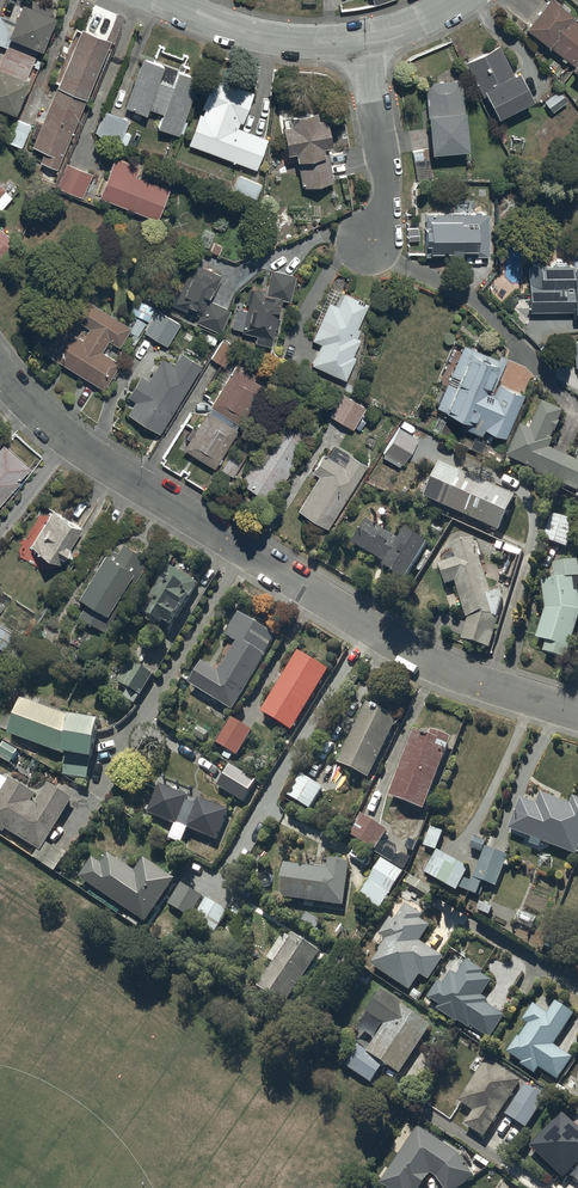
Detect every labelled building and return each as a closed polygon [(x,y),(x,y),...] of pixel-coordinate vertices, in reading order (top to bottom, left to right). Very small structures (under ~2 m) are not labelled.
[(0,18),(0,48),(6,50),(0,66),(0,115),(15,120),(28,85),(25,84),(36,55),(40,56),(53,21),(50,20),(54,11),(28,2),(25,11),(19,9),(14,23),(0,18)] [(547,3),(523,32),(547,52),(548,50),(572,70),(568,74),(577,82),(577,25),(547,3)] [(57,170),(110,42),(82,30),(33,149),(44,153),(40,163),(57,170)] [(497,48),(465,64),(495,124),(531,105),(516,77),(513,79),(497,48)] [(164,66),(143,59),(125,108),(147,116),(149,109),(162,113),(157,128),(177,136),(198,78),(179,71),(173,87),(158,82),(164,66)] [(213,80),(188,147),(256,172),(266,142),(240,132),(254,95),(213,80)] [(460,83),(424,86),(429,158),(465,156),(460,83)] [(104,110),(95,133),(127,144),(131,134),(125,131),(130,120),(104,110)] [(285,130),(281,131),(287,160),(295,159),(301,193),(333,187),(327,152),(330,152),(325,124),(317,125),(316,117),(283,123),(285,130)] [(31,127),(17,122),(8,145),(21,150),(31,127)] [(114,160),(98,200),(157,223),(169,193),(135,179),(138,170),(114,160)] [(92,175),(67,165),(56,190),(81,200),(92,175)] [(238,177),(232,191),(256,201),(262,187),(238,177)] [(0,188),(0,211),(12,198),(0,188)] [(427,257),(428,257),(449,257),(449,262),(459,262),(459,259),(487,259),(487,217),(424,217),(424,234),(423,234),(423,251),(427,251),(427,257)] [(0,267),(18,248),(0,231),(0,266),(0,267)] [(528,314),(571,314),(571,322),(577,322),(577,258),(573,258),(573,269),(528,269),(528,314)] [(177,290),(169,306),(191,316),(188,321),(219,336),(231,311),(211,302),(222,278),(192,264),(180,291),(177,290)] [(289,304),(295,278),(270,273),(266,294),(249,290),(246,305),(248,306),(246,315),(234,312),(230,331),(241,333),(241,334),(257,338),(255,345),(271,349),(281,302),(289,304)] [(336,308),(328,304),(311,343),(321,347),(311,368),(345,383),(355,360),(352,358),(360,342),(355,340),(370,307),(342,294),(336,308)] [(61,330),(45,356),(103,393),(120,366),(100,354),(107,343),(118,350),(129,333),(133,336),(128,343),(133,347),(142,334),(166,349),(181,326),(137,299),(127,315),(131,317),(125,327),(80,299),(68,319),(88,332),(82,342),(61,330)] [(235,350),(223,342),(211,361),(223,369),(235,350)] [(462,348),(435,411),(444,415),(443,417),(467,427),(464,433),(479,439),(482,433),(503,442),(522,398),(497,387),(494,393),(492,392),(506,360),(499,357),(497,363),(462,348)] [(159,436),(200,368),(181,356),(173,369),(161,362),(157,367),(155,366),(149,375),(152,376),(148,383),(140,378),(127,400),(135,404),(127,417),(159,436)] [(184,439),(189,442),(183,452),(213,471),(263,390),(254,384),(257,379),(236,366),(209,410),(211,411),(209,414),(207,413),(195,433),(190,430),(184,439)] [(353,431),(365,410),(341,397),(329,418),(353,431)] [(520,428),(505,461),(535,475),(535,476),(577,496),(577,495),(577,466),(565,460),(565,458),(550,451),(553,444),(551,443),(554,437),(556,438),(561,427),(559,426),(563,416),(542,406),(530,433),(520,428)] [(239,487),(269,505),(312,438),(282,419),(239,487)] [(397,430),(382,455),(383,456),(381,459),(396,468),(398,465),(401,467),(417,442),(397,430)] [(1,447),(0,449),(0,507),(19,485),(17,484),(29,470),(1,447)] [(326,532),(366,468),(334,447),(326,459),(322,457),(310,475),(317,479),(296,513),(326,532)] [(222,472),(232,479),(246,458),(235,451),(222,472)] [(426,495),(423,502),(498,536),(515,500),(439,466),(433,481),(426,478),(420,492),(426,495)] [(60,567),(65,558),(69,560),(70,559),(74,562),(80,551),(72,546),(81,532),(51,514),(30,549),(60,567)] [(405,581),(427,544),(404,530),(399,538),(366,518),(352,542),(385,561),(381,567),(405,581)] [(566,551),(574,525),(552,518),(543,544),(566,551)] [(485,576),(482,576),(478,562),(481,561),(477,549),(474,550),(473,544),(450,550),(454,563),(438,568),(445,590),(455,587),(466,625),(461,644),(490,652),(499,622),(497,622),(502,603),(501,596),(489,599),(487,592),(489,591),(485,576)] [(104,559),(103,558),(76,603),(84,608),(77,619),(102,634),(149,556),(137,549),(135,552),(122,545),(116,555),(109,551),(104,559)] [(553,568),(555,585),(541,587),(545,613),(536,644),(546,647),(543,656),(568,664),(577,633),(577,578),(576,565),(553,568)] [(140,616),(149,621),(147,624),(161,632),(163,630),(171,634),(199,588),(168,569),(140,616)] [(202,666),(188,689),(232,716),(266,661),(264,659),(275,640),(238,616),(224,639),(237,647),(219,677),(202,666)] [(3,652),(12,637),(0,629),(0,651),(3,652)] [(292,736),(329,676),(298,657),(261,717),(292,736)] [(140,699),(153,678),(131,664),(118,686),(140,699)] [(398,715),(367,701),(338,762),(369,776),(398,715)] [(71,723),(21,705),(9,740),(64,759),(61,779),(87,784),(90,768),(92,769),(99,731),(97,731),(97,728),(71,723)] [(238,760),(253,734),(231,721),(216,747),(221,750),(217,757),(229,764),(233,757),(238,760)] [(424,807),(451,735),(431,727),(430,730),(415,725),(389,794),(424,807)] [(4,747),(0,753),(0,761),(11,768),(19,756),(4,747)] [(231,768),(217,790),(243,806),(257,784),(231,768)] [(301,771),(287,793),(309,807),(323,785),(301,771)] [(37,854),(33,861),(56,875),(67,857),(54,848),(52,851),(46,847),(73,804),(48,788),(35,809),(31,806),(35,798),(10,782),(9,784),(0,779),(0,835),(3,837),(5,834),(37,854)] [(159,784),(148,813),(217,840),(229,810),(198,798),(196,804),(187,801),(189,795),(159,784)] [(531,835),(529,841),(540,845),(542,839),(577,852),(577,850),(577,795),(573,793),(568,806),(559,803),(561,798),(541,790),(537,802),(520,796),(509,827),(531,835)] [(376,849),(388,828),(360,812),(348,832),(376,849)] [(432,823),(424,844),(437,848),(444,828),(432,823)] [(458,885),(471,890),(470,894),(479,897),(486,880),(496,884),(504,863),(509,865),(513,855),(506,852),(509,842),(489,835),(488,838),(475,833),(470,846),(483,851),(474,873),(472,879),(464,876),(470,865),(438,847),(425,870),(457,888),(458,885)] [(315,864),(284,860),(280,895),(344,903),(349,859),(328,856),(328,859),(316,858),(315,864)] [(403,870),(393,863),(381,856),(359,892),(381,906),(403,870)] [(92,863),(78,883),(147,929),(176,885),(144,864),(135,877),(108,859),(101,869),(92,863)] [(203,900),(181,887),(168,908),(190,921),(203,900)] [(229,914),(206,901),(193,923),(215,937),(229,914)] [(429,977),(444,954),(420,939),(431,922),(420,916),(423,912),(406,902),(396,918),(391,915),(380,933),(386,937),(371,962),(411,987),(421,972),(429,977)] [(535,915),(521,909),(516,919),(531,926),(535,915)] [(323,946),(295,928),(258,983),(285,1002),(323,946)] [(490,1036),(505,1013),(486,1001),(488,997),(482,993),(492,978),(482,971),(484,968),(467,957),(466,959),(462,957),(454,970),(452,969),(444,982),(439,978),(428,995),(439,1002),(437,1006),(457,1020),(458,1018),(469,1025),(470,1024),(490,1036)] [(400,1070),(432,1022),(380,987),(366,1008),(386,1021),(368,1049),(357,1042),(344,1062),(372,1081),(385,1061),(400,1070)] [(535,1071),(539,1066),(559,1078),(574,1055),(554,1043),(575,1011),(555,999),(548,1010),(533,1001),(522,1018),(528,1022),(520,1034),(518,1033),(507,1050),(522,1059),(521,1062),(535,1071)] [(484,1135),(522,1078),(488,1055),(459,1099),(473,1108),(465,1122),(484,1135)] [(507,1112),(527,1124),(546,1093),(525,1081),(507,1112)] [(577,1161),(577,1124),(562,1109),(530,1143),(564,1176),(577,1161)] [(406,1123),(391,1148),(399,1153),(389,1168),(386,1166),(379,1176),(382,1178),(380,1180),(391,1187),(414,1187),(419,1187),(431,1170),(436,1173),(445,1187),(458,1187),(476,1176),(460,1152),(419,1124),(415,1128),(406,1123)]
